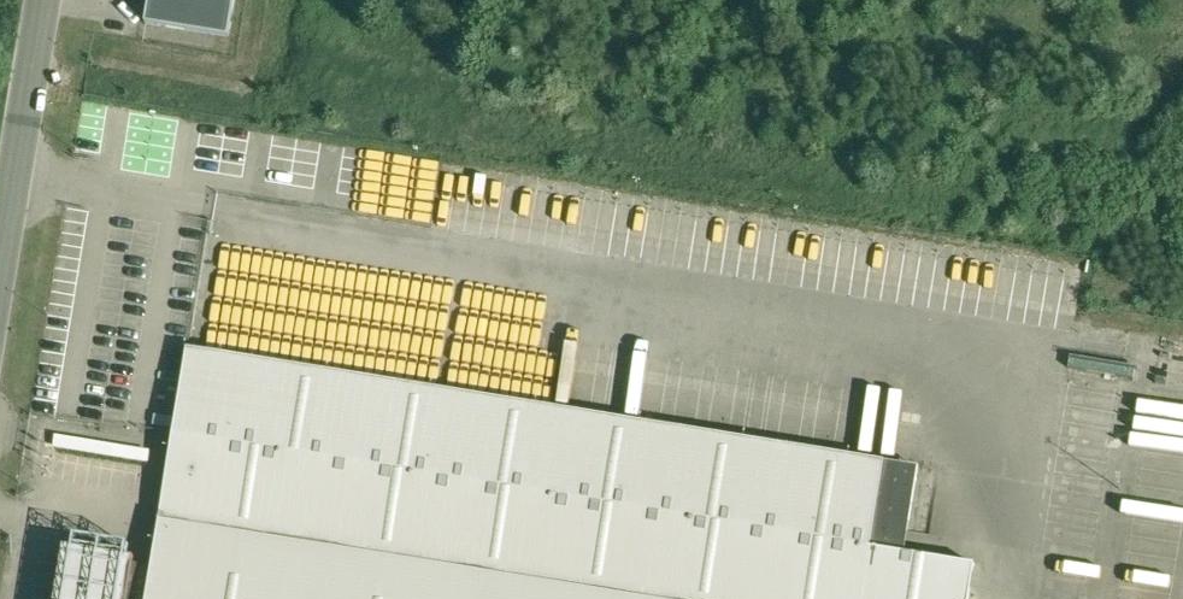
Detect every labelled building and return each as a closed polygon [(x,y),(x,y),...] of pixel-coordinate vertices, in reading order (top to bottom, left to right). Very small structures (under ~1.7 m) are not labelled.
[(145,23),(228,37),(234,0),(149,0),(145,23)] [(869,547),(884,461),(188,348),(152,566),(69,553),(62,598),(969,598),(974,564),(902,552),(869,547)] [(916,466),(884,461),(869,547),(902,552),(916,466)]
